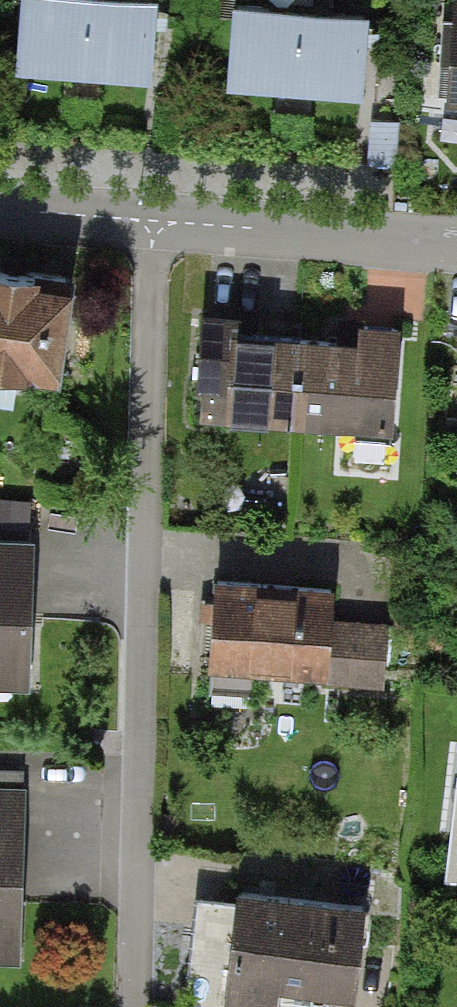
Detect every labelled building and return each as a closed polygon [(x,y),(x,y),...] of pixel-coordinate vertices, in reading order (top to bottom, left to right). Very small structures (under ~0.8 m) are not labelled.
[(19,61),(148,71),(153,0),(23,0),(19,61)] [(237,6),(231,77),(361,87),(367,14),(317,10),(317,0),(270,0),(269,9),(237,6)] [(432,97),(456,99),(456,0),(437,0),(432,97)] [(399,120),(370,118),(367,164),(396,166),(399,120)] [(68,277),(0,268),(0,363),(55,370),(68,277)] [(393,425),(400,328),(341,324),(340,341),(236,334),(237,318),(205,316),(200,382),(226,384),(224,412),(393,425)] [(31,541),(0,540),(0,681),(26,682),(31,541)] [(321,592),(203,581),(195,669),(380,685),(384,633),(318,627),(321,592)] [(456,776),(447,859),(456,860),(456,777),(456,776)] [(16,791),(0,791),(0,957),(8,957),(16,791)] [(224,901),(211,1006),(267,1006),(271,973),(364,984),(372,918),(224,901)]
